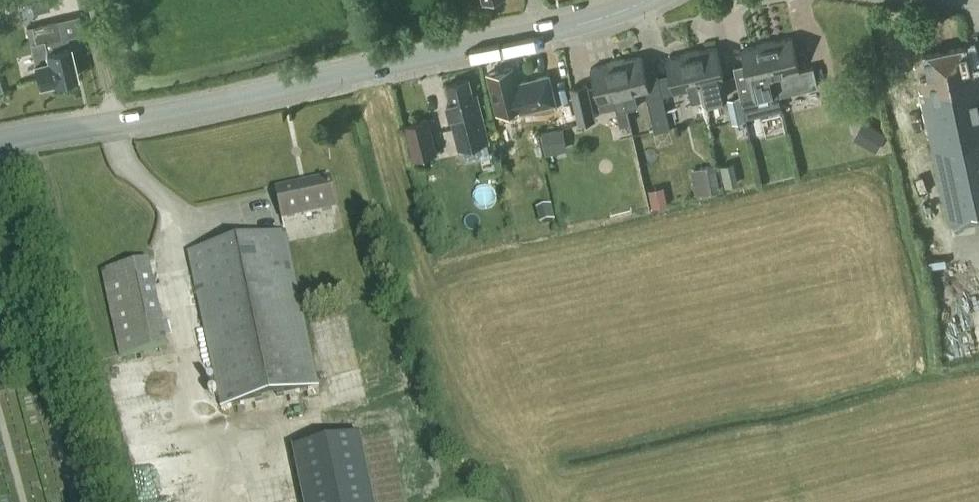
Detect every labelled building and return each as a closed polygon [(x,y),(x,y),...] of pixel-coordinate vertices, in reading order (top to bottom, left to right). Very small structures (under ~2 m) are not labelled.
[(40,82),(53,78),(53,80),(77,75),(70,45),(64,46),(57,18),(27,25),(40,82)] [(778,89),(778,90),(779,94),(818,85),(814,67),(800,70),(792,36),(773,40),(772,38),(766,39),(778,89)] [(778,89),(766,39),(761,41),(762,43),(742,48),(745,62),(734,65),(741,98),(778,89)] [(978,216),(978,70),(971,71),(966,44),(925,53),(929,75),(920,77),(923,90),(921,91),(950,222),(978,216)] [(704,104),(729,98),(717,45),(697,50),(696,48),(691,49),(703,99),(704,104)] [(703,99),(691,49),(685,50),(686,53),(666,57),(674,91),(689,88),(692,101),(703,99)] [(621,57),(616,58),(628,108),(638,105),(635,92),(645,89),(655,130),(670,126),(661,85),(649,88),(642,54),(622,59),(621,57)] [(631,122),(628,108),(616,58),(610,59),(611,61),(591,66),(601,109),(616,105),(620,124),(631,122)] [(498,110),(519,105),(521,110),(556,101),(549,74),(518,82),(514,65),(488,72),(498,110)] [(447,100),(454,127),(459,147),(489,139),(484,120),(477,94),(473,94),(469,77),(447,83),(451,99),(447,100)] [(915,90),(913,78),(899,81),(901,92),(915,90)] [(596,118),(587,82),(570,86),(579,122),(596,118)] [(879,96),(877,85),(865,88),(867,98),(879,96)] [(572,121),(569,106),(554,110),(558,125),(572,121)] [(437,152),(429,117),(406,123),(414,157),(437,152)] [(887,133),(863,119),(853,137),(876,151),(887,133)] [(541,133),(541,134),(546,154),(568,149),(563,128),(541,133)] [(723,184),(741,180),(736,160),(719,163),(723,184)] [(699,167),(705,192),(720,189),(715,163),(709,165),(699,167)] [(330,178),(276,189),(282,220),(336,208),(330,178)] [(648,189),(652,207),(668,204),(664,185),(648,189)] [(319,387),(286,232),(187,253),(221,408),(319,387)] [(168,346),(150,260),(102,270),(120,356),(168,346)] [(293,449),(304,501),(374,501),(360,436),(293,449)]
